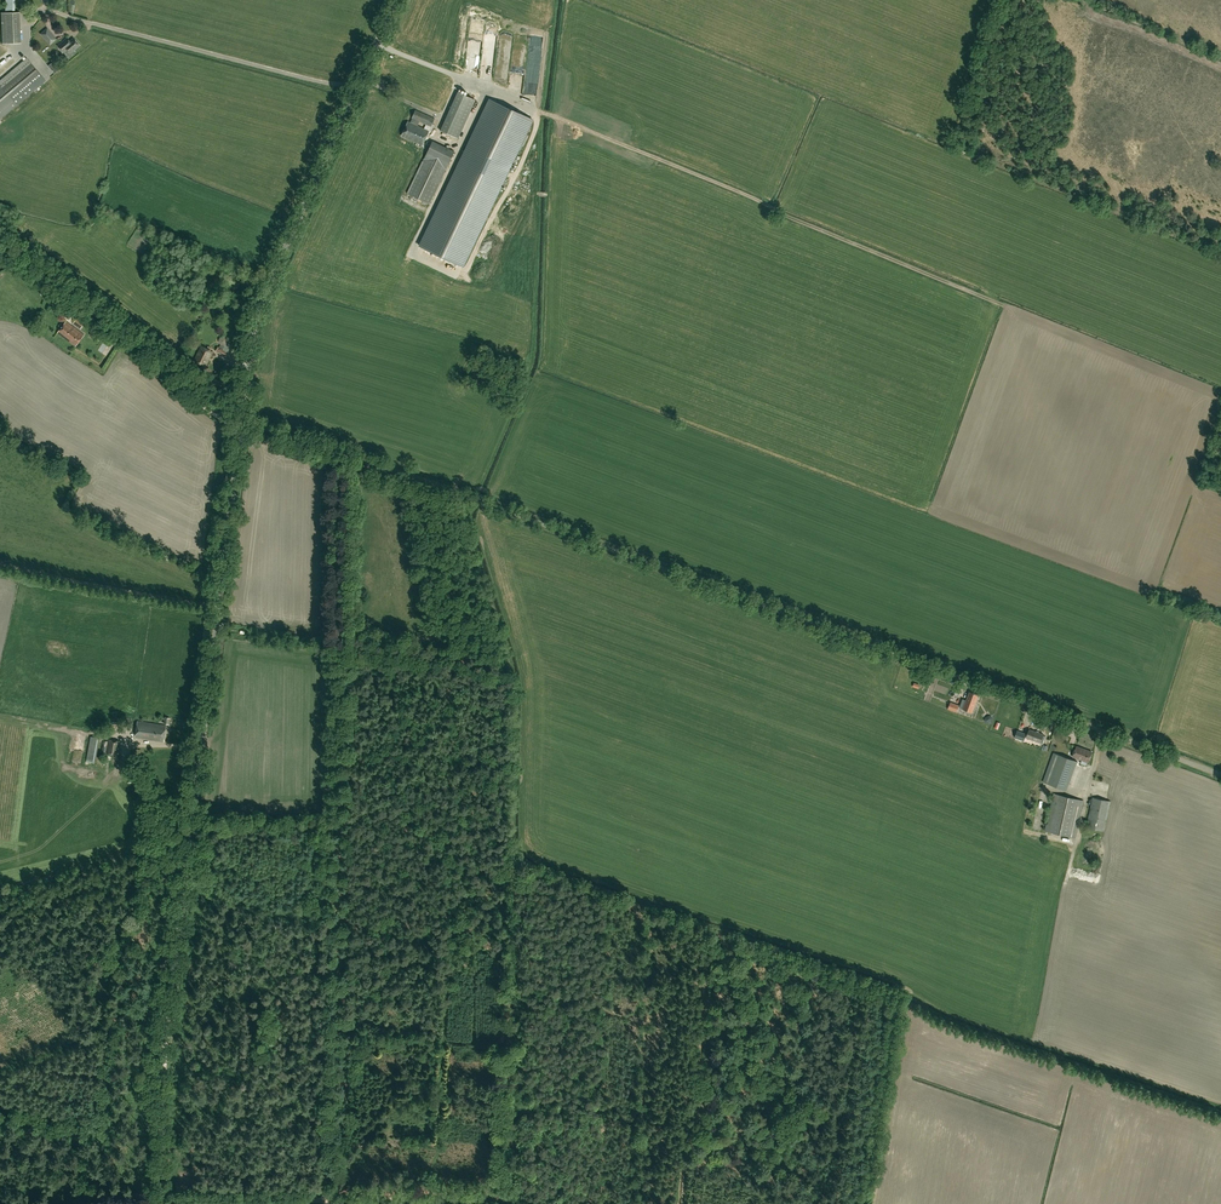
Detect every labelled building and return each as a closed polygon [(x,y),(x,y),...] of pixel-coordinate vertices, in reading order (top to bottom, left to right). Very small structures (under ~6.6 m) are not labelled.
[(7,8),(15,8),(15,0),(7,0),(7,8)] [(3,44),(21,43),(20,12),(2,13),(3,44)] [(50,45),(57,39),(47,28),(40,33),(50,45)] [(65,40),(58,45),(64,53),(68,50),(71,53),(80,46),(74,38),(69,43),(68,42),(65,40)] [(10,52),(0,60),(6,66),(15,59),(10,52)] [(0,81),(0,118),(1,119),(46,81),(27,58),(0,81)] [(458,138),(476,99),(458,91),(440,130),(458,138)] [(533,120),(490,99),(420,246),(462,266),(533,120)] [(429,131),(418,126),(420,121),(431,127),(435,119),(416,110),(413,118),(411,122),(408,121),(402,135),(423,145),(429,131)] [(454,152),(448,150),(432,142),(431,144),(408,192),(430,203),(454,152)] [(57,305),(53,312),(58,315),(63,310),(57,305)] [(73,324),(80,329),(84,323),(77,318),(73,324)] [(58,333),(76,346),(84,335),(66,322),(58,333)] [(221,344),(220,347),(219,346),(216,351),(226,357),(229,352),(233,345),(227,342),(228,341),(227,338),(224,336),(220,337),(219,340),(220,343),(221,344)] [(205,365),(213,350),(201,345),(194,360),(205,365)] [(961,707),(973,711),(979,695),(970,692),(967,701),(963,700),(961,707)] [(951,702),(948,709),(957,712),(960,705),(951,702)] [(135,737),(164,742),(167,725),(137,721),(135,737)] [(1026,737),(1041,742),(1044,734),(1029,729),(1026,737)] [(1024,741),(1027,733),(1017,730),(1015,737),(1024,741)] [(109,739),(107,753),(118,754),(120,740),(109,739)] [(1076,746),(1072,756),(1088,762),(1092,751),(1076,746)] [(1054,752),(1043,781),(1066,790),(1077,761),(1054,752)] [(1054,793),(1045,831),(1075,838),(1083,800),(1054,793)] [(1111,801),(1101,798),(1093,797),(1086,827),(1104,831),(1111,801)]
